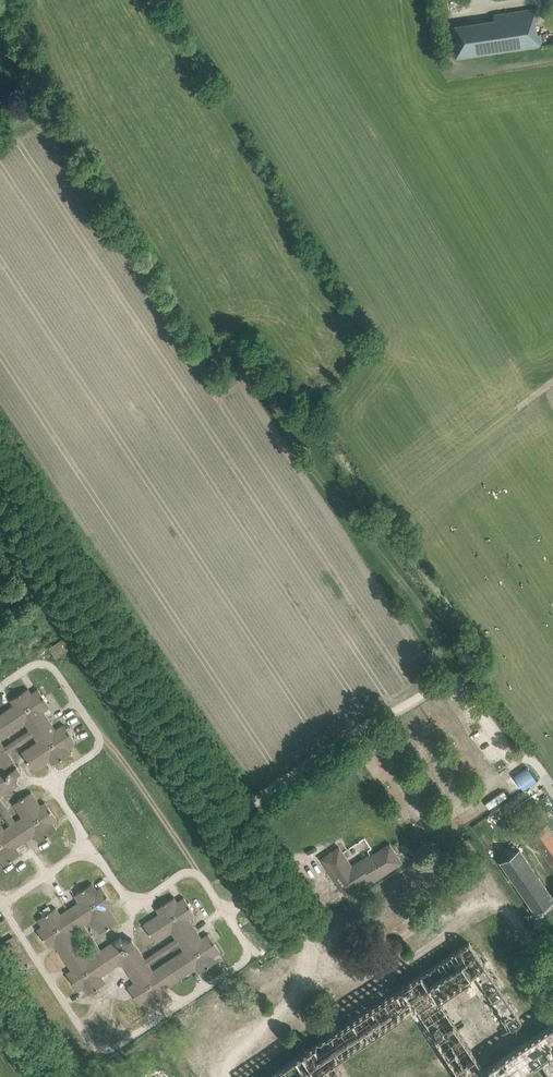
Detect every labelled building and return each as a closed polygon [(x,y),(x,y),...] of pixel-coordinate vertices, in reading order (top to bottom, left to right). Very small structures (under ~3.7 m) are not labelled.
[(451,26),(456,59),(542,46),(540,33),(537,34),(535,21),(538,20),(536,8),(493,14),(494,20),(451,26)] [(49,648),(56,658),(73,646),(67,636),(49,648)] [(64,724),(55,729),(43,711),(50,707),(38,689),(31,693),(28,688),(10,700),(13,705),(0,714),(0,795),(18,782),(16,779),(18,774),(21,772),(7,752),(33,735),(37,741),(22,752),(29,762),(34,770),(49,760),(53,764),(71,752),(67,747),(76,742),(64,724)] [(2,866),(20,854),(16,847),(34,835),(39,842),(57,830),(52,823),(57,820),(45,802),(40,805),(31,792),(21,798),(13,804),(22,817),(15,821),(0,798),(0,810),(10,824),(4,828),(0,822),(0,862),(2,866)] [(552,868),(552,834),(546,824),(530,835),(552,868)] [(354,869),(339,846),(321,858),(346,895),(372,878),(374,881),(402,862),(390,843),(370,856),(370,857),(354,869)] [(405,843),(399,847),(406,857),(412,853),(405,843)] [(535,912),(552,899),(552,898),(519,849),(500,862),(535,912)] [(224,870),(231,880),(248,868),(241,858),(224,870)] [(99,933),(107,928),(117,921),(109,908),(114,904),(102,886),(97,890),(92,883),(74,895),(79,902),(60,914),(56,907),(38,919),(42,926),(37,929),(49,947),(54,944),(71,970),(66,973),(78,991),(83,988),(88,994),(106,982),(101,975),(118,964),(123,965),(135,982),(128,987),(140,1005),(147,1000),(150,1005),(168,993),(165,988),(195,968),(199,973),(217,961),(213,956),(220,951),(208,933),(201,938),(189,920),(196,915),(184,897),(177,902),(174,897),(156,909),(159,914),(143,924),(144,925),(155,941),(155,942),(171,932),(176,938),(145,959),(132,939),(129,941),(123,940),(121,936),(101,950),(84,924),(90,920),(99,933)] [(3,943),(14,960),(24,954),(13,936),(3,943)] [(301,1054),(301,1053),(289,1061),(289,1062),(266,1076),(308,1076),(314,1073),(317,1076),(346,1076),(335,1061),(414,1008),(459,1075),(456,1076),(515,1076),(542,1059),(552,1075),(552,1024),(484,1070),(442,1005),(457,995),(463,1004),(477,995),(503,1034),(522,1021),(469,942),(458,949),(421,974),(401,987),(402,987),(377,1004),(377,1003),(345,1024),(346,1025),(321,1041),(301,1054)] [(511,956),(517,965),(528,958),(522,949),(511,956)]
